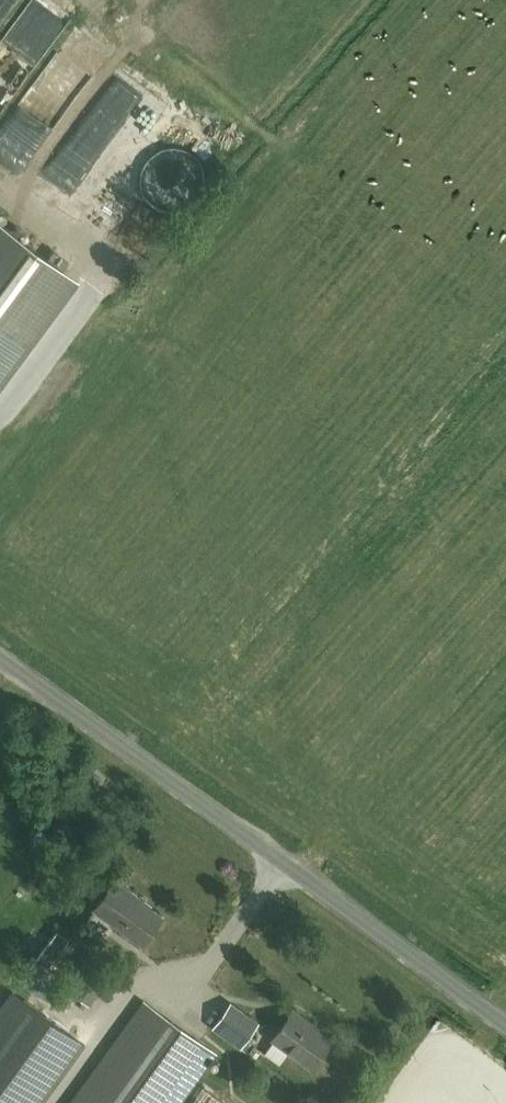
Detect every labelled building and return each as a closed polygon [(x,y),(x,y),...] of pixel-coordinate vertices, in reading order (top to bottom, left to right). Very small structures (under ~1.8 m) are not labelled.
[(0,42),(0,106),(11,87),(16,90),(49,35),(15,15),(0,42)] [(105,80),(117,82),(128,80),(138,74),(145,64),(147,53),(146,42),(140,32),(131,24),(119,21),(108,22),(97,28),(89,37),(86,49),(88,62),(94,73),(105,80)] [(129,213),(143,225),(183,176),(169,165),(129,213)] [(0,227),(0,387),(77,284),(15,238),(0,227)] [(142,946),(161,919),(129,895),(131,893),(115,881),(93,911),(142,946)] [(94,1021),(103,1008),(78,990),(69,1003),(94,1021)] [(0,1010),(0,1102),(42,1102),(84,1044),(13,993),(0,1010)] [(144,1003),(71,1102),(180,1102),(215,1055),(144,1003)] [(272,1041),(311,1069),(330,1041),(308,1025),(309,1023),(293,1011),(272,1041)] [(212,1028),(237,1046),(246,1033),(221,1015),(212,1028)]
